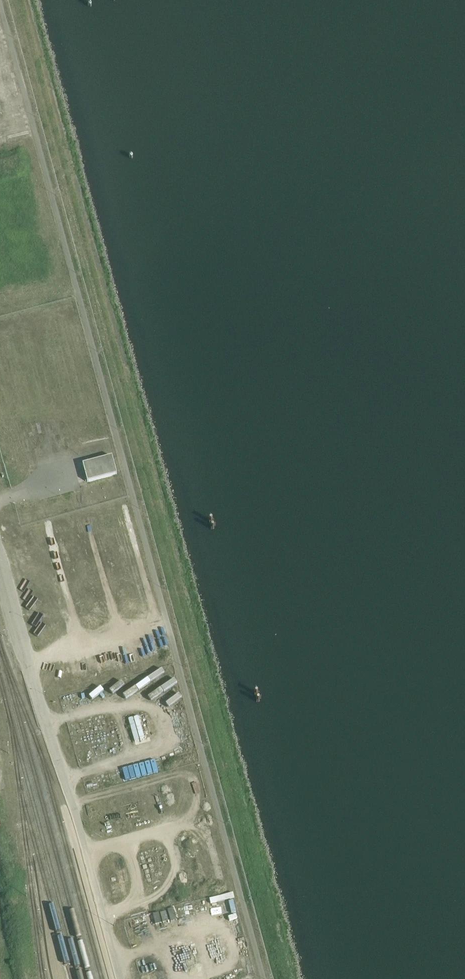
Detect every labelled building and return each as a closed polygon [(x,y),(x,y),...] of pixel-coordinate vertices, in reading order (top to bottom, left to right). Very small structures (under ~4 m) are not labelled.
[(110,447),(80,454),(85,475),(115,467),(110,447)]
